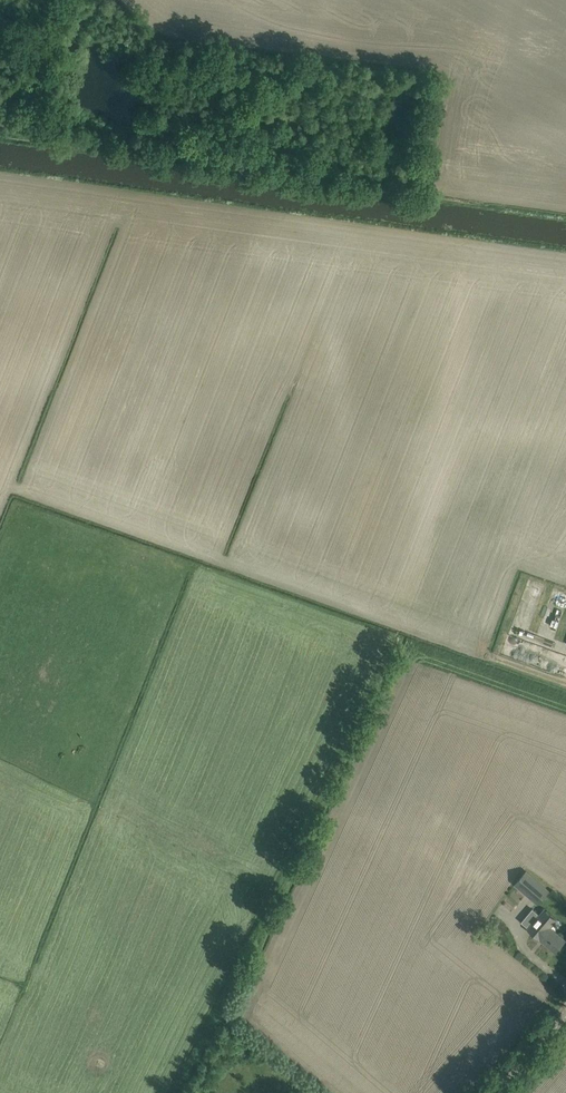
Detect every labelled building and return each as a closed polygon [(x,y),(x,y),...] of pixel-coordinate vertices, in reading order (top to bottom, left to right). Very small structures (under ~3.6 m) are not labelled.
[(522,629),(520,635),(542,643),(544,637),(522,629)] [(548,890),(526,871),(515,884),(537,903),(548,890)] [(544,909),(528,928),(555,952),(565,940),(550,927),(556,919),(544,909)]
